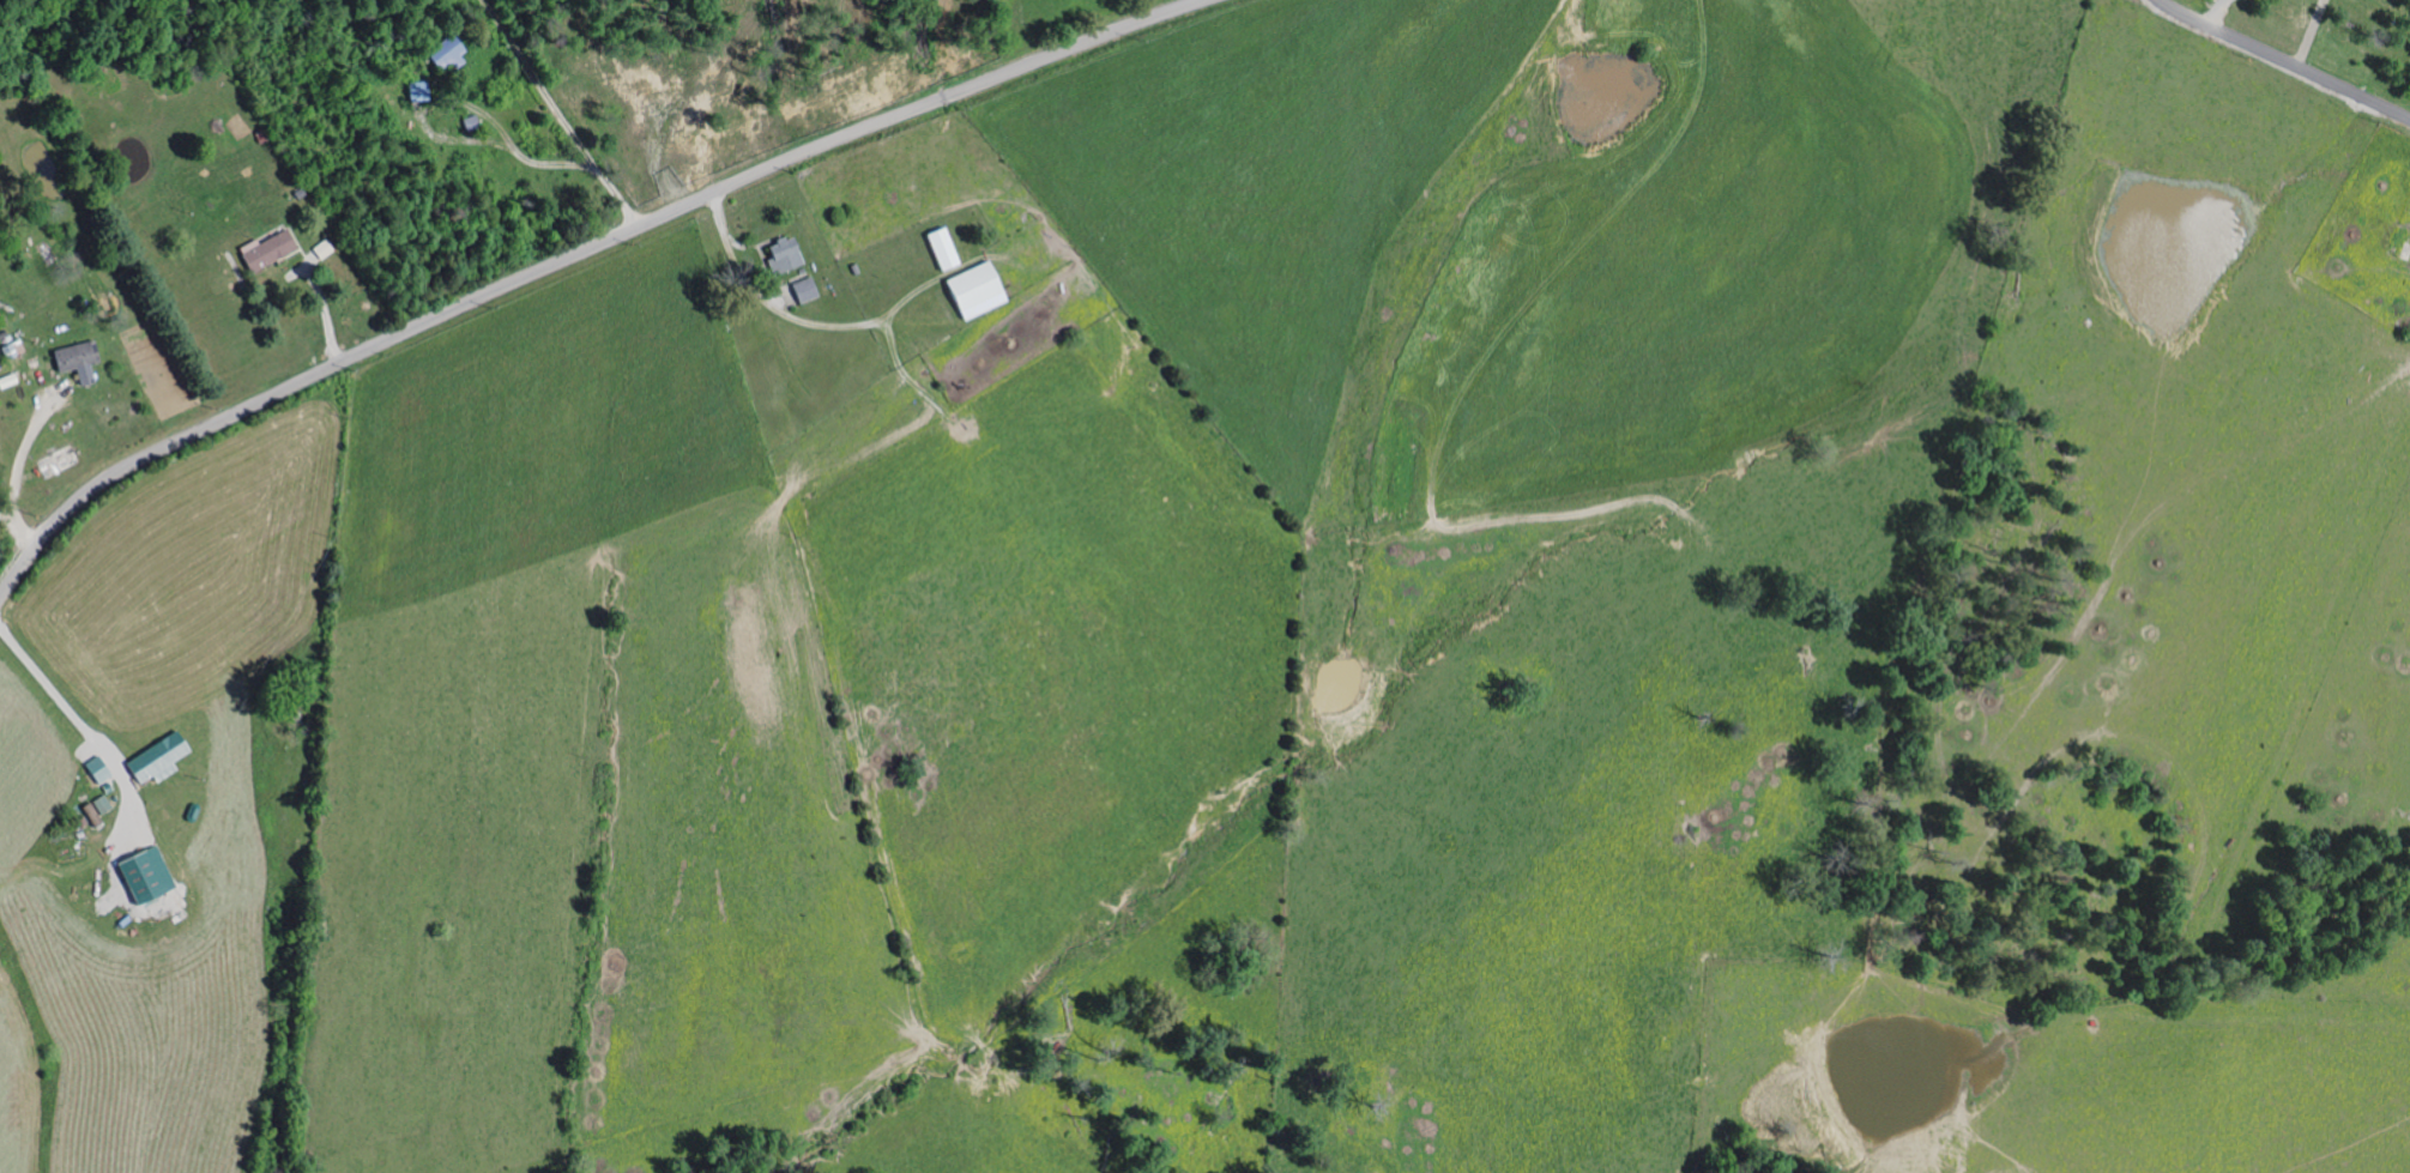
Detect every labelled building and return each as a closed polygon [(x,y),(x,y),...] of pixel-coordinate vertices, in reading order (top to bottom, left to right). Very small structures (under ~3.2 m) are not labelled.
[(473,55),(459,34),(432,52),(446,73),(473,55)] [(434,101),(432,82),(410,84),(413,103),(434,101)] [(304,249),(293,228),(264,244),(261,239),(244,249),(257,274),(304,249)] [(933,235),(948,273),(966,266),(952,228),(933,235)] [(773,246),(777,258),(773,259),(778,276),(809,265),(800,237),(773,246)] [(1013,303),(997,261),(954,278),(970,320),(1013,303)] [(795,283),(803,305),(824,298),(816,276),(795,283)] [(55,350),(60,374),(81,369),(85,387),(99,384),(95,364),(102,362),(97,341),(55,350)] [(129,762),(142,785),(157,776),(161,782),(181,770),(177,763),(196,751),(183,729),(129,762)] [(87,765),(102,785),(116,775),(101,755),(87,765)] [(124,862),(142,905),(179,889),(161,846),(124,862)]
